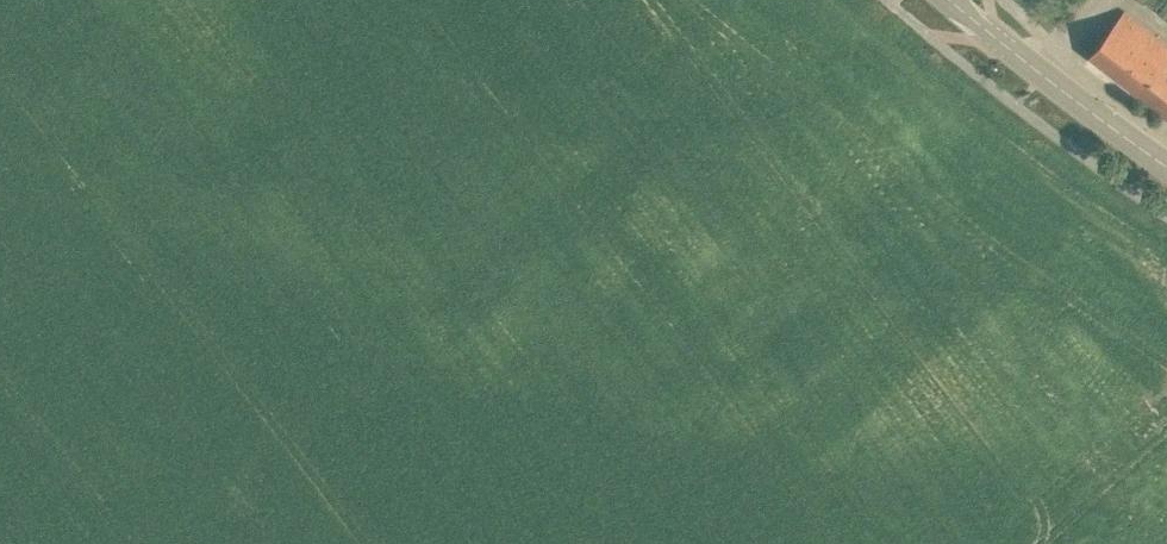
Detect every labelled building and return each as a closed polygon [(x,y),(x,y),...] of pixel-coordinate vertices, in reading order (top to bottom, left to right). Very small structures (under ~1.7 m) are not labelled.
[(1166,64),(1166,43),(1124,10),(1091,53),(1166,112),(1166,65),(1166,64)]
